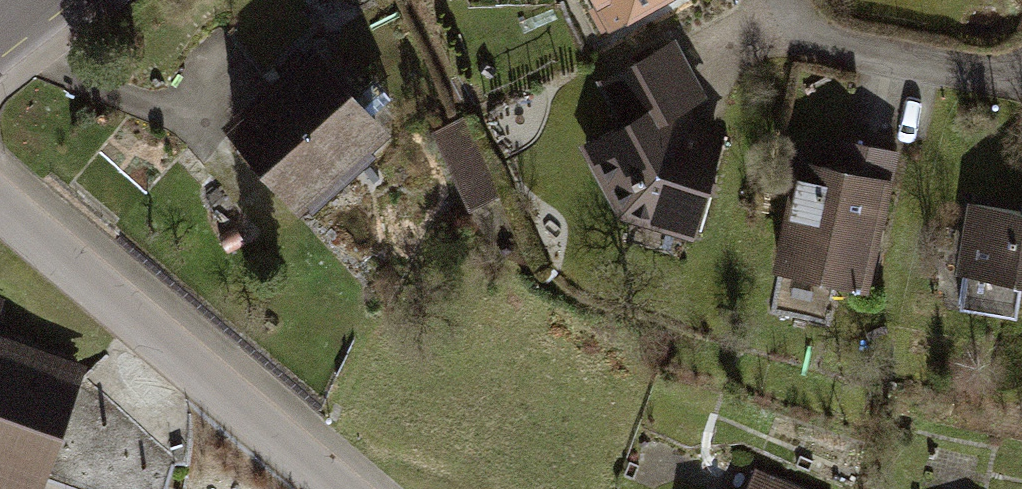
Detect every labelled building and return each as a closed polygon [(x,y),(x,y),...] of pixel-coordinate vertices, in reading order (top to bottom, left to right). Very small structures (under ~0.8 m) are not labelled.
[(602,3),(592,9),(601,26),(648,0),(600,0),(602,3)] [(625,195),(629,193),(640,212),(690,227),(716,137),(685,127),(686,122),(678,106),(688,101),(660,50),(604,81),(628,125),(590,146),(615,191),(617,193),(621,195),(625,195)] [(311,55),(234,121),(241,129),(239,131),(239,148),(249,159),(263,160),(266,157),(300,197),(377,131),(367,119),(390,100),(374,81),(351,100),(311,55)] [(497,193),(464,119),(436,131),(469,206),(497,193)] [(851,173),(802,162),(779,268),(862,286),(880,202),(883,203),(894,151),(858,144),(851,173)] [(975,204),(958,307),(1016,317),(1021,283),(1021,212),(975,204)] [(46,477),(80,488),(165,488),(174,465),(77,381),(0,354),(0,461),(46,477)] [(0,461),(0,488),(41,488),(46,477),(0,461)] [(755,468),(746,488),(806,488),(755,468)]
